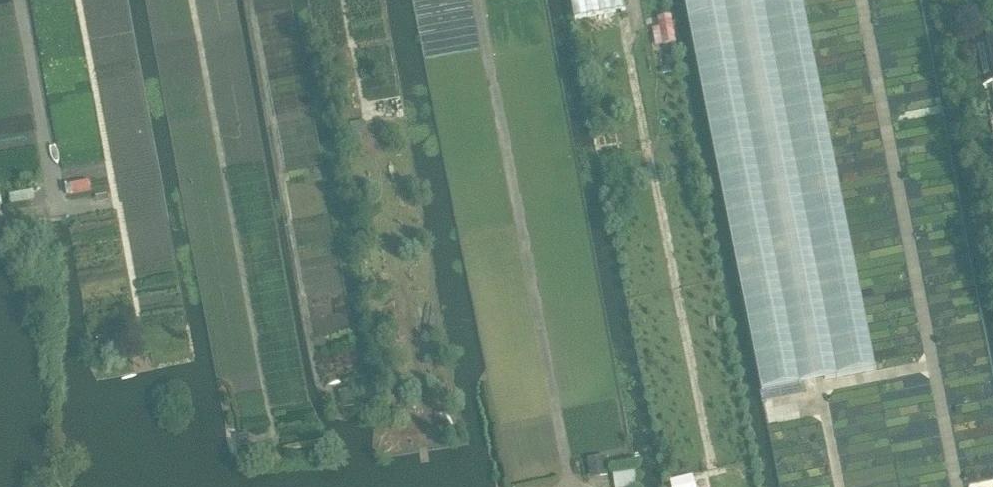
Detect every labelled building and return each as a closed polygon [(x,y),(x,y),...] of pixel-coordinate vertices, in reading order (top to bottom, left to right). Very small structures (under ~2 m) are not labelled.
[(575,19),(625,10),(624,0),(571,0),(575,19)] [(813,381),(876,369),(803,0),(692,0),(685,1),(762,391),(802,383),(813,381)] [(674,42),(669,18),(658,20),(660,26),(663,44),(674,42)] [(973,45),(981,87),(992,85),(992,91),(992,41),(973,45)] [(667,68),(662,69),(663,73),(674,71),(671,56),(666,57),(667,68)] [(367,133),(365,121),(352,123),(354,135),(367,133)] [(350,390),(341,392),(344,408),(353,406),(350,390)] [(249,434),(237,437),(239,449),(251,447),(249,434)] [(587,459),(590,479),(608,477),(605,456),(587,459)] [(615,486),(637,486),(634,468),(613,471),(615,486)] [(671,480),(673,486),(695,486),(693,475),(671,480)]
